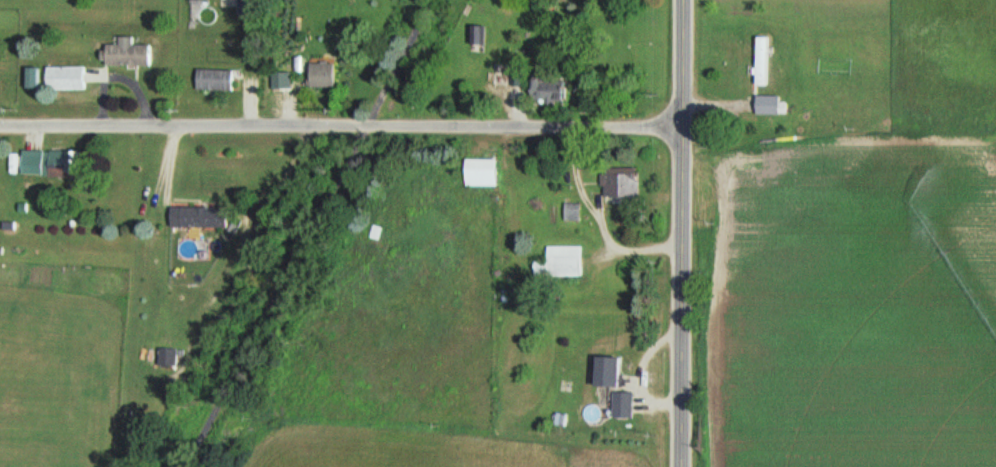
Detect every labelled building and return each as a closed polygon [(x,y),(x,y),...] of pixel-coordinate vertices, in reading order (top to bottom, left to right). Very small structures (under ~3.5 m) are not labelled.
[(236,15),(254,16),(254,0),(237,0),(236,15)] [(487,27),(470,27),(470,43),(487,43),(487,27)] [(99,45),(99,65),(149,66),(149,45),(129,45),(129,37),(115,37),(115,45),(99,45)] [(753,38),(753,86),(766,86),(766,38),(753,38)] [(306,87),(333,87),(333,63),(306,63),(306,87)] [(84,67),(44,67),(44,91),(84,91),(84,67)] [(232,70),(194,70),(193,90),(231,90),(232,70)] [(290,72),(268,72),(268,89),(290,89),(290,72)] [(528,103),(567,104),(567,81),(528,80),(528,103)] [(753,116),(778,116),(778,96),(753,96),(753,116)] [(79,152),(43,151),(42,179),(79,180),(79,152)] [(462,187),(493,187),(493,160),(462,160),(462,187)] [(636,168),(602,168),(602,197),(636,197),(636,168)] [(168,227),(226,227),(226,207),(168,207),(168,227)] [(580,277),(580,247),(544,247),(544,265),(530,265),(530,277),(580,277)] [(179,349),(157,349),(157,367),(179,367),(179,349)] [(591,384),(615,384),(615,358),(591,358),(591,384)] [(611,419),(632,419),(632,392),(611,392),(611,419)]
